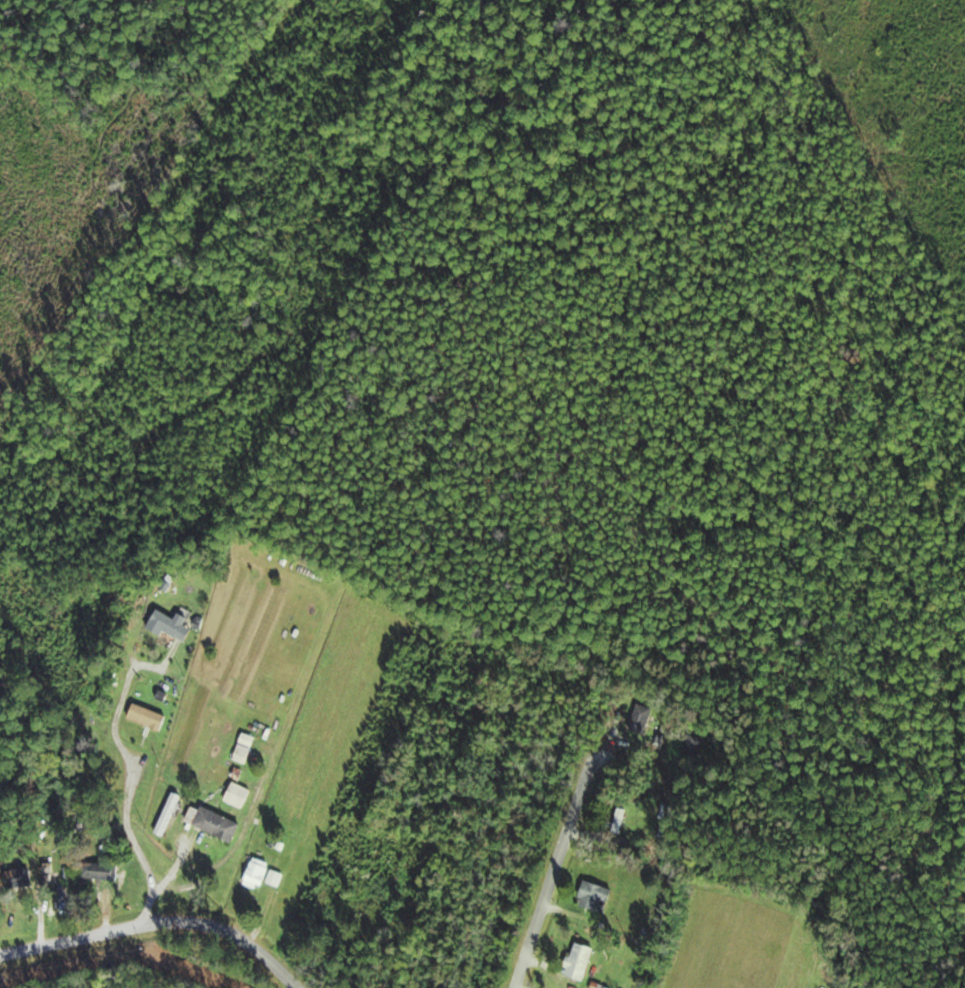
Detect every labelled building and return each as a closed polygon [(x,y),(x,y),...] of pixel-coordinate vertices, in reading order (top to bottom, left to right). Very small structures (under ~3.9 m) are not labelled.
[(153,627),(191,644),(197,630),(187,626),(191,616),(183,612),(180,618),(161,609),(153,627)] [(171,717),(138,702),(131,718),(163,733),(171,717)] [(632,730),(648,735),(657,709),(640,704),(632,730)] [(704,759),(706,738),(687,736),(685,757),(704,759)] [(246,809),(255,791),(237,783),(229,801),(246,809)] [(169,837),(184,796),(175,792),(160,834),(169,837)] [(244,824),(198,804),(190,823),(236,843),(244,824)] [(282,888),(288,872),(255,860),(247,884),(265,891),(268,883),(282,888)] [(122,865),(83,865),(83,880),(122,880),(122,865)] [(36,885),(36,870),(23,870),(23,885),(36,885)] [(610,913),(617,890),(589,881),(582,904),(610,913)] [(588,980),(598,948),(580,942),(569,974),(588,980)]
